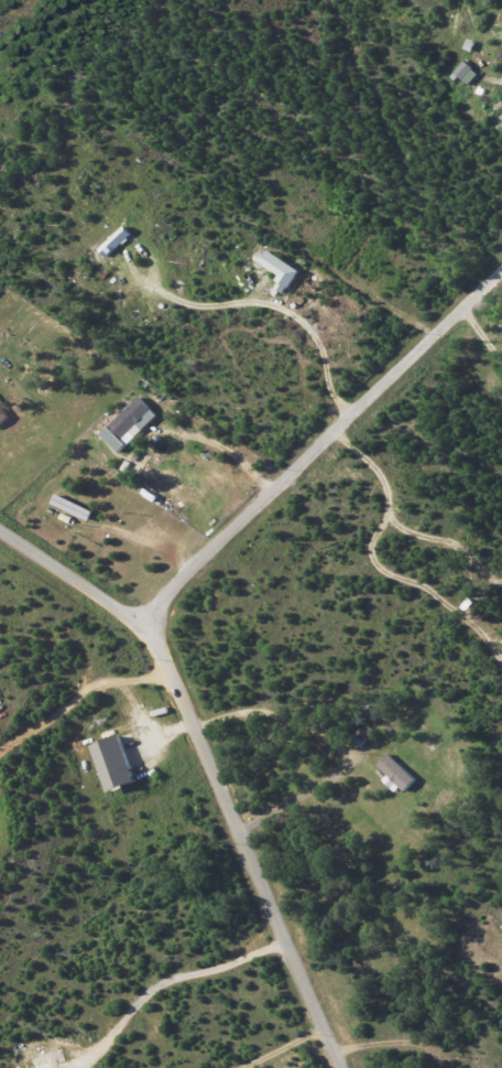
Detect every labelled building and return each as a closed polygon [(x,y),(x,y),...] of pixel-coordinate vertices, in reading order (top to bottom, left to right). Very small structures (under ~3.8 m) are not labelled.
[(470,86),(480,73),(465,61),(455,74),(470,86)] [(97,250),(106,259),(132,236),(124,226),(97,250)] [(272,291),(282,298),(300,271),(264,248),(255,261),(280,278),(272,291)] [(131,442),(158,416),(140,397),(101,435),(119,454),(131,442)] [(0,407),(0,426),(10,417),(0,407)] [(105,792),(135,782),(120,735),(91,744),(105,792)] [(384,780),(401,796),(417,778),(390,753),(378,766),(389,775),(384,780)]
